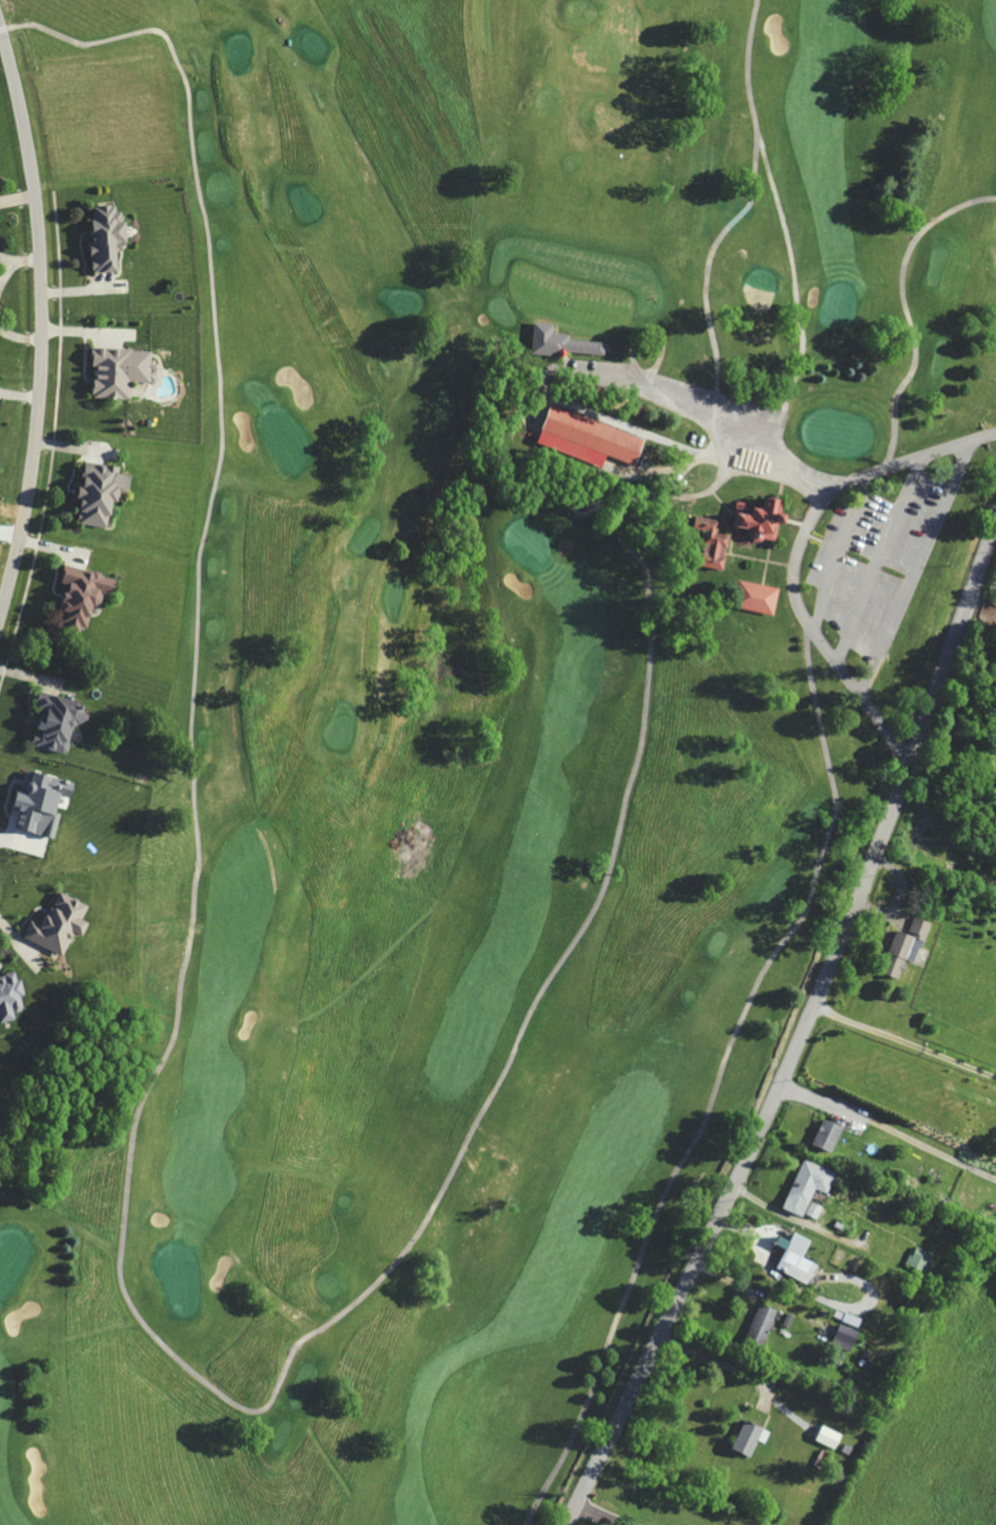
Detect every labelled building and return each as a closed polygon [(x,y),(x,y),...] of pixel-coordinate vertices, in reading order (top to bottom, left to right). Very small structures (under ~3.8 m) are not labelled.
[(98,274),(126,273),(125,251),(134,251),(132,221),(128,221),(128,213),(122,213),(122,206),(99,208),(100,221),(96,221),(97,244),(96,244),(98,274)] [(565,341),(566,335),(550,334),(551,325),(530,323),(528,353),(601,358),(601,351),(606,351),(606,343),(565,341)] [(157,384),(157,371),(164,371),(165,365),(158,364),(158,351),(99,350),(98,399),(137,400),(137,384),(157,384)] [(641,441),(549,403),(538,429),(630,467),(641,441)] [(113,529),(115,518),(122,519),(125,491),(135,493),(137,477),(125,476),(126,468),(90,464),(89,472),(88,472),(85,500),(88,501),(85,525),(113,529)] [(770,542),(773,522),(762,520),(765,502),(752,500),(750,511),(741,509),(742,504),(731,502),(729,516),(723,515),(721,529),(759,535),(758,540),(770,542)] [(717,571),(723,536),(710,534),(712,521),(686,516),(683,532),(697,535),(691,567),(717,571)] [(124,577),(69,569),(66,585),(76,587),(69,628),(95,632),(99,606),(109,608),(111,595),(121,597),(124,577)] [(727,607),(768,617),(775,590),(734,580),(727,607)] [(89,723),(93,704),(46,694),(42,711),(50,713),(42,749),(74,756),(81,722),(89,723)] [(61,837),(69,797),(78,799),(82,781),(29,769),(21,810),(25,811),(22,829),(61,837)] [(71,957),(82,931),(92,936),(99,922),(91,919),(97,905),(65,891),(49,926),(37,921),(29,938),(71,957)] [(900,931),(885,973),(903,979),(909,960),(919,964),(934,923),(917,917),(911,934),(900,931)] [(22,1019),(21,1013),(30,1011),(28,997),(31,997),(28,980),(23,980),(22,973),(3,976),(5,983),(0,984),(0,1022),(22,1019)] [(848,1128),(829,1119),(817,1145),(837,1154),(848,1128)] [(808,1218),(820,1190),(832,1195),(840,1173),(807,1160),(787,1210),(808,1218)] [(781,1270),(813,1285),(823,1265),(808,1258),(816,1242),(798,1234),(795,1241),(785,1237),(781,1247),(790,1251),(781,1270)] [(938,1255),(917,1246),(909,1265),(929,1274),(938,1255)] [(751,1340),(770,1345),(780,1310),(762,1304),(751,1340)] [(846,1322),(862,1329),(866,1319),(849,1313),(846,1322)] [(855,1353),(863,1332),(844,1325),(838,1341),(848,1345),(846,1350),(855,1353)] [(762,1442),(769,1444),(774,1430),(748,1421),(738,1451),(757,1457),(762,1442)]
